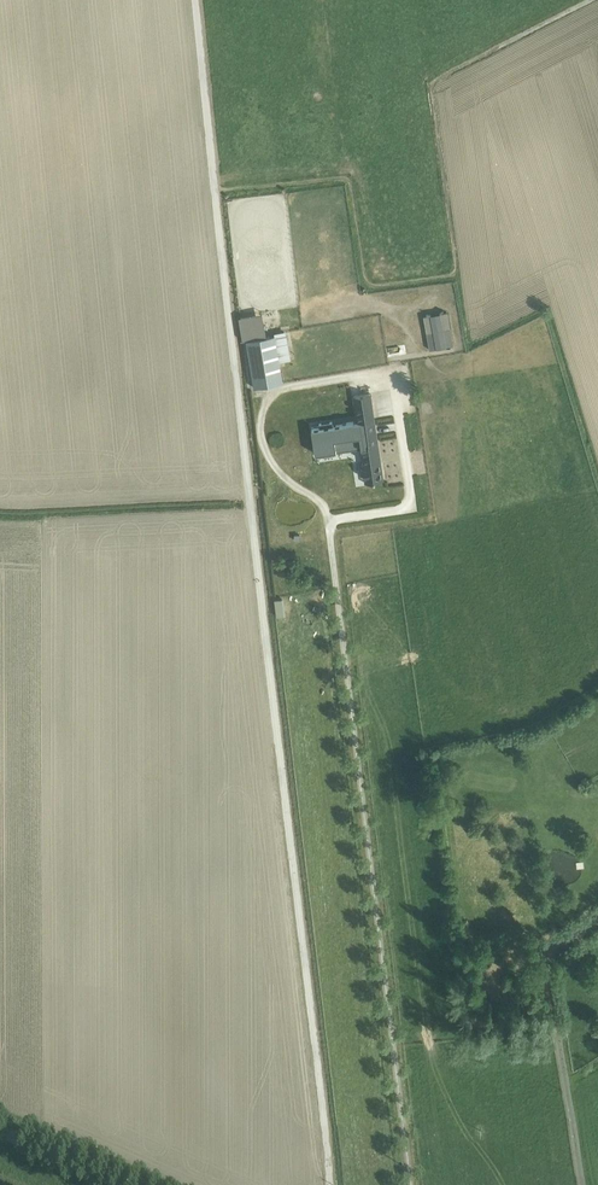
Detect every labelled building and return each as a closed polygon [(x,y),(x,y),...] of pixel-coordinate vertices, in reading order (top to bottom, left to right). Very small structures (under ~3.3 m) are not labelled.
[(448,310),(424,314),(430,348),(454,344),(448,310)] [(247,339),(267,335),(263,311),(239,315),(243,339),(247,339)] [(267,335),(247,339),(254,386),(283,380),(280,359),(291,358),(287,329),(275,331),(275,334),(267,335)] [(322,429),(313,430),(316,453),(336,450),(336,451),(348,449),(348,451),(351,452),(354,452),(356,450),(356,448),(361,448),(363,461),(362,461),(363,467),(360,469),(360,473),(363,475),(364,475),(365,481),(384,478),(379,440),(377,440),(375,421),(376,421),(371,391),(353,394),(357,419),(332,423),(333,424),(322,426),(322,429)] [(468,918),(459,919),(461,934),(470,933),(468,918)]
